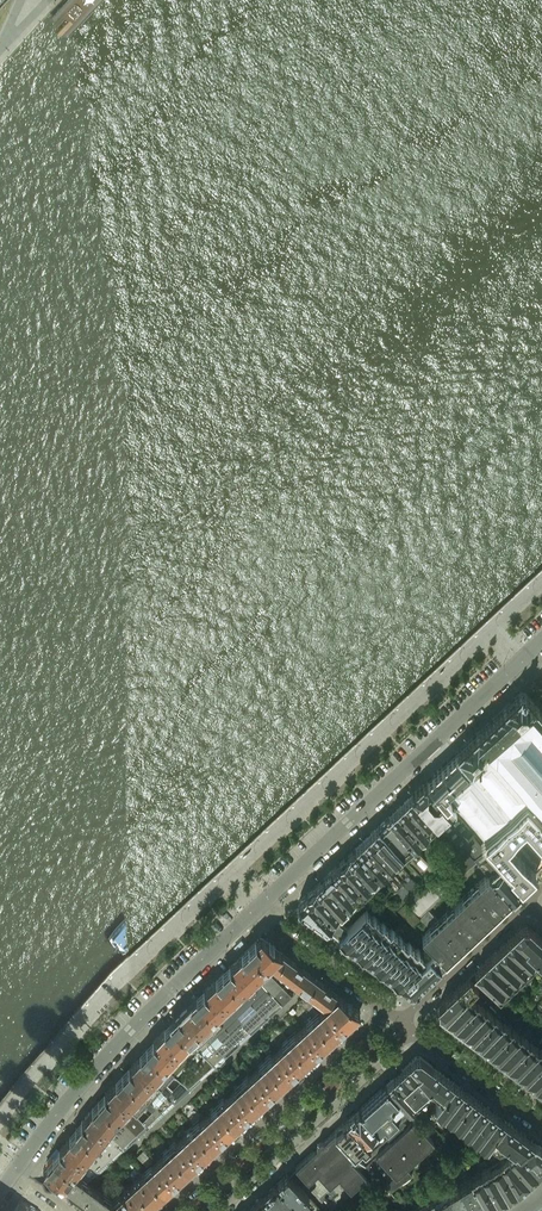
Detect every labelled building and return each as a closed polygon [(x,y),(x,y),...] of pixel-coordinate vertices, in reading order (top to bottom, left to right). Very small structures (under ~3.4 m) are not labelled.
[(427,780),(447,803),(452,798),(486,836),(527,799),(531,796),(541,808),(541,712),(525,693),(520,693),(427,780)] [(470,828),(451,807),(447,803),(427,780),(411,795),(436,821),(454,842),(463,834),(470,828)] [(411,795),(404,802),(428,828),(436,821),(411,795)] [(527,799),(486,836),(480,841),(521,886),(536,874),(508,842),(512,838),(509,832),(512,830),(517,834),(525,827),(541,845),(541,821),(535,814),(541,808),(531,796),(527,799)] [(404,802),(396,809),(421,835),(428,828),(404,802)] [(389,815),(414,842),(417,845),(420,842),(417,839),(421,835),(396,809),(389,815)] [(378,826),(403,852),(427,878),(438,868),(418,846),(414,842),(389,815),(378,826)] [(378,826),(371,833),(395,859),(403,852),(378,826)] [(371,833),(363,840),(388,866),(395,859),(371,833)] [(511,898),(521,886),(480,841),(475,833),(468,840),(460,848),(453,854),(445,861),(460,876),(472,864),(476,860),(478,863),(487,872),(511,898)] [(468,840),(463,834),(454,842),(456,844),(460,848),(468,840)] [(425,839),(418,846),(438,868),(445,861),(442,857),(425,839)] [(363,840),(355,847),(380,874),(388,866),(363,840)] [(453,854),(460,848),(456,844),(449,851),(453,854)] [(355,847),(339,862),(364,889),(380,874),(355,847)] [(449,851),(442,857),(445,861),(453,854),(449,851)] [(339,862),(324,877),(348,903),(364,889),(339,862)] [(405,900),(419,916),(428,909),(452,885),(438,869),(405,900)] [(486,921),(511,898),(487,872),(462,896),(486,921)] [(324,877),(316,884),(340,911),(348,903),(324,877)] [(411,877),(403,884),(404,885),(397,892),(404,899),(419,885),(411,877)] [(316,884),(308,892),(332,918),(335,916),(340,911),(316,884)] [(299,905),(325,925),(332,918),(308,892),(299,901),(299,905)] [(486,921),(462,896),(454,904),(477,929),(486,921)] [(363,904),(357,909),(360,912),(366,907),(363,904)] [(477,929),(454,904),(437,919),(461,944),(477,929)] [(341,931),(337,934),(346,941),(373,915),(366,908),(347,925),(341,931)] [(461,944),(437,919),(428,909),(419,916),(429,926),(421,933),(432,944),(445,959),(461,944)] [(373,915),(346,941),(355,947),(381,923),(373,915)] [(335,916),(332,918),(325,925),(337,934),(341,931),(347,925),(335,916)] [(381,923),(355,947),(364,954),(390,929),(383,921),(381,923)] [(528,925),(523,925),(513,934),(538,958),(541,962),(541,938),(528,925)] [(390,929),(364,954),(373,961),(399,936),(391,928),(390,929)] [(538,958),(513,934),(506,941),(531,965),(538,958)] [(281,951),(261,936),(249,948),(266,966),(270,962),(281,951)] [(399,936),(373,961),(381,967),(406,943),(399,936)] [(406,943),(381,967),(390,974),(416,950),(415,950),(408,941),(406,943)] [(531,965),(506,941),(498,948),(523,972),(531,965)] [(445,959),(432,944),(426,950),(428,953),(440,964),(445,959)] [(255,977),(266,967),(266,966),(249,948),(222,973),(267,1018),(282,1005),(255,977)] [(416,950),(390,974),(399,980),(424,956),(417,948),(415,950),(416,950)] [(523,972),(498,948),(490,956),(515,979),(523,972)] [(282,952),(281,951),(270,962),(300,985),(303,988),(307,990),(316,978),(313,975),(282,952)] [(428,953),(424,956),(399,980),(409,988),(414,988),(415,987),(416,986),(440,964),(428,953)] [(515,979),(490,956),(483,962),(508,986),(515,979)] [(508,986),(483,962),(475,970),(483,977),(500,994),(508,986)] [(292,995),(266,967),(255,977),(282,1005),(292,995)] [(475,970),(458,986),(466,994),(470,990),(483,977),(475,970)] [(222,973),(196,998),(240,1043),(267,1018),(222,973)] [(483,977),(470,990),(477,998),(483,1004),(496,991),(499,994),(500,994),(483,977)] [(339,995),(316,978),(307,990),(327,1005),(339,995)] [(438,1010),(454,1022),(477,998),(470,990),(466,994),(458,986),(438,1005),(438,1010)] [(360,1010),(351,1004),(339,995),(327,1005),(313,1017),(331,1036),(360,1010)] [(196,998),(181,1012),(199,1031),(224,1057),(240,1043),(196,998)] [(463,1028),(485,1006),(483,1005),(483,1004),(477,998),(454,1022),(463,1028)] [(471,1035),(494,1013),(486,1005),(485,1006),(463,1028),(471,1035)] [(178,1015),(170,1022),(214,1067),(224,1057),(199,1031),(181,1012),(178,1015)] [(480,1041),(504,1019),(503,1018),(502,1019),(495,1012),(494,1013),(471,1035),(480,1041)] [(331,1036),(313,1017),(301,1029),(319,1048),(331,1036)] [(489,1048),(511,1026),(504,1019),(480,1041),(489,1048)] [(165,1028),(146,1049),(188,1090),(214,1067),(170,1022),(165,1028)] [(498,1055),(522,1032),(521,1031),(520,1032),(512,1025),(511,1026),(489,1048),(498,1055)] [(319,1048),(301,1029),(289,1039),(307,1059),(319,1048)] [(508,1062),(531,1039),(530,1038),(529,1039),(522,1032),(498,1055),(508,1062)] [(307,1059),(289,1039),(277,1051),(295,1070),(307,1059)] [(517,1069),(540,1046),(539,1045),(538,1046),(531,1039),(508,1062),(517,1069)] [(541,1061),(541,1048),(540,1046),(517,1069),(527,1076),(541,1061)] [(146,1049),(132,1064),(174,1103),(188,1090),(146,1049)] [(458,1057),(461,1053),(455,1049),(452,1053),(458,1057)] [(295,1070),(277,1051),(265,1061),(283,1081),(295,1070)] [(415,1056),(409,1061),(427,1082),(440,1070),(420,1056),(415,1056)] [(265,1061),(254,1071),(253,1073),(271,1092),(283,1081),(265,1061)] [(427,1082),(409,1061),(402,1069),(424,1093),(432,1087),(427,1082)] [(541,1076),(541,1061),(527,1076),(535,1083),(541,1076)] [(121,1075),(139,1093),(162,1114),(174,1103),(132,1064),(121,1075)] [(402,1069),(394,1076),(416,1101),(424,1093),(402,1069)] [(441,1097),(453,1081),(440,1070),(427,1082),(432,1087),(432,1086),(441,1097)] [(253,1073),(252,1074),(241,1083),(259,1103),(271,1092),(253,1073)] [(162,1114),(139,1093),(121,1075),(106,1092),(105,1093),(97,1101),(117,1118),(139,1135),(162,1114)] [(407,1107),(408,1108),(416,1101),(394,1076),(385,1084),(387,1086),(388,1085),(407,1107)] [(462,1087),(453,1081),(441,1097),(435,1105),(444,1112),(462,1087)] [(259,1103),(241,1083),(229,1095),(247,1114),(259,1103)] [(385,1084),(359,1108),(378,1128),(380,1127),(382,1129),(386,1126),(387,1127),(389,1125),(396,1119),(408,1108),(407,1107),(388,1085),(387,1086),(385,1084)] [(471,1094),(462,1087),(444,1112),(445,1111),(453,1117),(471,1094)] [(479,1100),(471,1094),(453,1117),(461,1123),(479,1100)] [(247,1114),(229,1095),(217,1106),(235,1125),(247,1114)] [(488,1106),(479,1100),(461,1123),(470,1130),(488,1106)] [(139,1135),(117,1118),(97,1101),(93,1107),(86,1116),(125,1148),(139,1135)] [(235,1125),(217,1106),(206,1116),(223,1135),(235,1125)] [(496,1113),(488,1106),(470,1130),(478,1136),(479,1137),(496,1113)] [(359,1108),(347,1119),(366,1140),(378,1128),(359,1108)] [(487,1144),(491,1139),(505,1120),(496,1113),(479,1137),(487,1144)] [(86,1116),(75,1129),(113,1159),(125,1148),(86,1116)] [(223,1135),(206,1116),(194,1127),(211,1146),(223,1135)] [(369,1144),(366,1140),(347,1119),(342,1123),(338,1124),(336,1129),(335,1130),(355,1151),(361,1145),(364,1149),(369,1144)] [(385,1135),(387,1137),(390,1141),(379,1151),(366,1163),(383,1183),(390,1190),(412,1174),(406,1167),(434,1141),(414,1119),(404,1128),(402,1125),(406,1121),(401,1120),(385,1135)] [(505,1142),(516,1127),(505,1120),(491,1139),(498,1144),(505,1142)] [(211,1146),(194,1127),(182,1138),(199,1157),(211,1146)] [(534,1141),(516,1127),(505,1142),(507,1141),(513,1147),(515,1145),(521,1153),(534,1141)] [(75,1129),(63,1144),(98,1173),(113,1159),(75,1129)] [(362,1160),(355,1151),(335,1130),(324,1140),(322,1139),(321,1139),(320,1140),(319,1140),(318,1141),(317,1142),(317,1143),(316,1144),(316,1145),(317,1146),(295,1166),(308,1180),(317,1171),(329,1185),(339,1176),(350,1189),(365,1176),(375,1189),(378,1187),(383,1183),(366,1163),(365,1163),(362,1160)] [(387,1137),(376,1148),(379,1151),(390,1141),(387,1137)] [(199,1157),(182,1138),(170,1149),(187,1168),(189,1167),(199,1157)] [(521,1153),(537,1171),(541,1167),(541,1147),(534,1141),(521,1153)] [(63,1144),(53,1156),(86,1180),(98,1173),(63,1144)] [(537,1171),(521,1153),(515,1145),(513,1147),(507,1153),(529,1178),(537,1171)] [(374,1149),(362,1160),(365,1163),(366,1163),(379,1151),(376,1148),(374,1149)] [(187,1168),(170,1149),(158,1160),(176,1179),(187,1168)] [(529,1178),(507,1153),(499,1159),(500,1160),(499,1160),(516,1189),(517,1189),(529,1178)] [(460,1160),(462,1159),(461,1158),(459,1155),(458,1156),(447,1165),(450,1169),(460,1160)] [(86,1180),(53,1156),(43,1168),(64,1184),(65,1184),(79,1195),(83,1197),(92,1185),(89,1182),(86,1180)] [(176,1179),(158,1160),(146,1171),(164,1190),(176,1179)] [(516,1189),(499,1160),(489,1166),(507,1195),(516,1189)] [(507,1195),(489,1166),(480,1171),(497,1200),(507,1195)] [(164,1190),(146,1171),(134,1182),(151,1201),(164,1190)] [(497,1200),(480,1171),(471,1177),(470,1178),(487,1206),(497,1200)] [(287,1173),(277,1183),(299,1207),(309,1197),(287,1173)] [(470,1178),(458,1185),(473,1210),(479,1210),(487,1206),(470,1178)] [(134,1182),(121,1194),(137,1210),(141,1210),(151,1201),(134,1182)] [(266,1193),(283,1210),(294,1210),(299,1207),(277,1183),(266,1193)] [(121,1194),(113,1201),(92,1185),(83,1197),(102,1210),(137,1210),(121,1194)] [(458,1185),(446,1192),(457,1210),(473,1210),(458,1185)] [(446,1192),(434,1200),(440,1210),(457,1210),(446,1192)] [(255,1203),(263,1210),(283,1210),(266,1193),(255,1203)] [(403,1195),(399,1199),(403,1203),(407,1200),(403,1195)] [(434,1200),(433,1198),(421,1205),(425,1210),(440,1210),(434,1200)] [(21,1199),(14,1210),(40,1210),(21,1199)] [(246,1210),(263,1210),(255,1203),(246,1210)]
